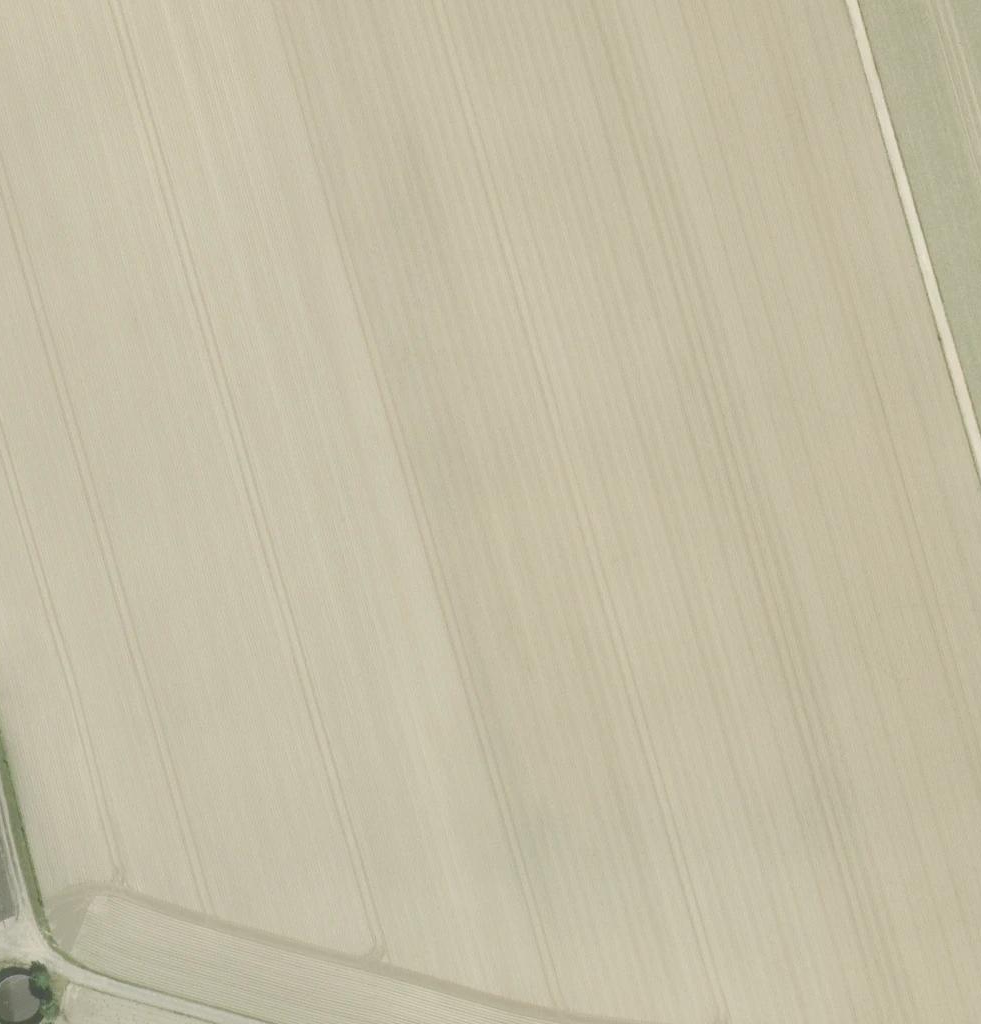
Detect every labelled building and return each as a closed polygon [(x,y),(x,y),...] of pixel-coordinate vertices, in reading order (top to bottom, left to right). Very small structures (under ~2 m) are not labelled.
[(0,987),(0,1004),(31,1016),(44,984),(7,970),(0,987)]
